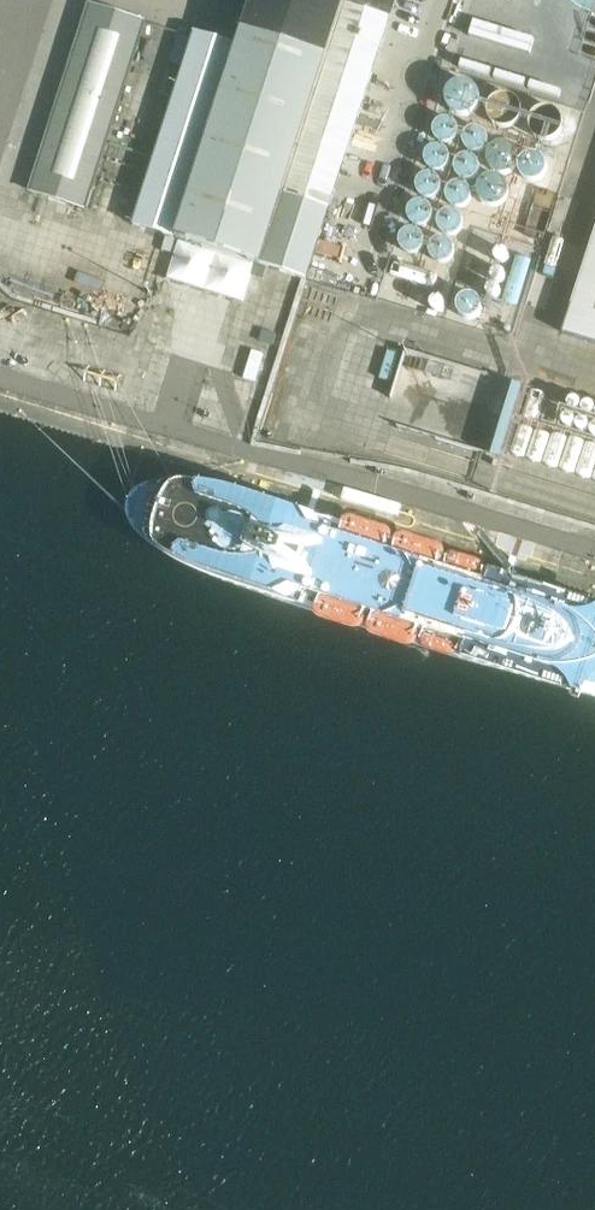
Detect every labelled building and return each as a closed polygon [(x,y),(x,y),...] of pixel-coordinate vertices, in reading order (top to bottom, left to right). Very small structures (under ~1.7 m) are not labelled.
[(246,25),(329,51),(345,1),(391,16),(396,0),(254,0),(246,25)] [(283,195),(329,210),(391,16),(345,1),(329,51),(283,195)] [(86,208),(143,31),(146,21),(90,4),(82,29),(30,190),(86,208)] [(246,25),(239,46),(178,238),(261,264),(283,195),(329,51),(246,25)] [(178,238),(239,46),(196,32),(134,224),(178,238)] [(306,279),(329,210),(283,195),(261,264),(306,279)] [(563,332),(594,343),(594,235),(563,332)] [(594,720),(594,594),(0,411),(0,539),(594,720)]
